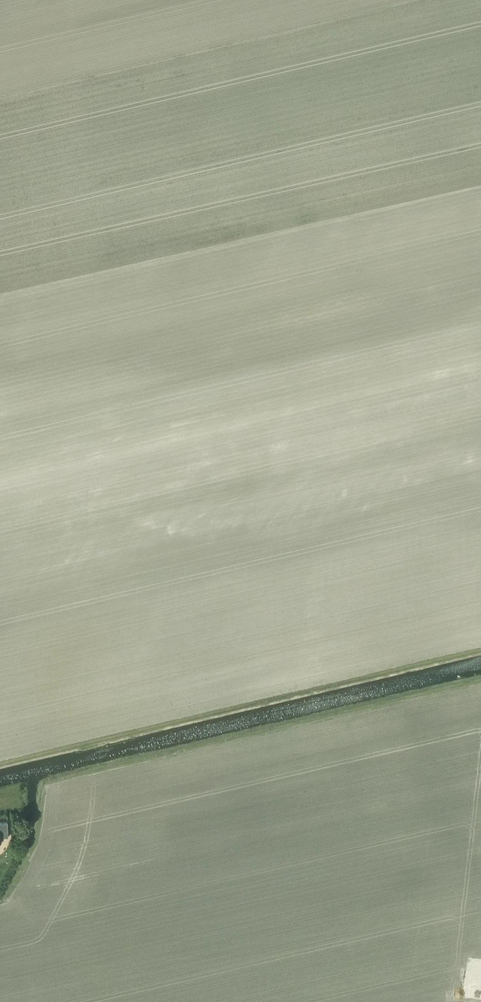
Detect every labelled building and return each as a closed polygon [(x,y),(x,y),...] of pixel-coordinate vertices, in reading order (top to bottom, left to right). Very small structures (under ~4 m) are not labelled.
[(1,843),(1,837),(8,836),(7,822),(0,822),(0,844),(1,843)]
